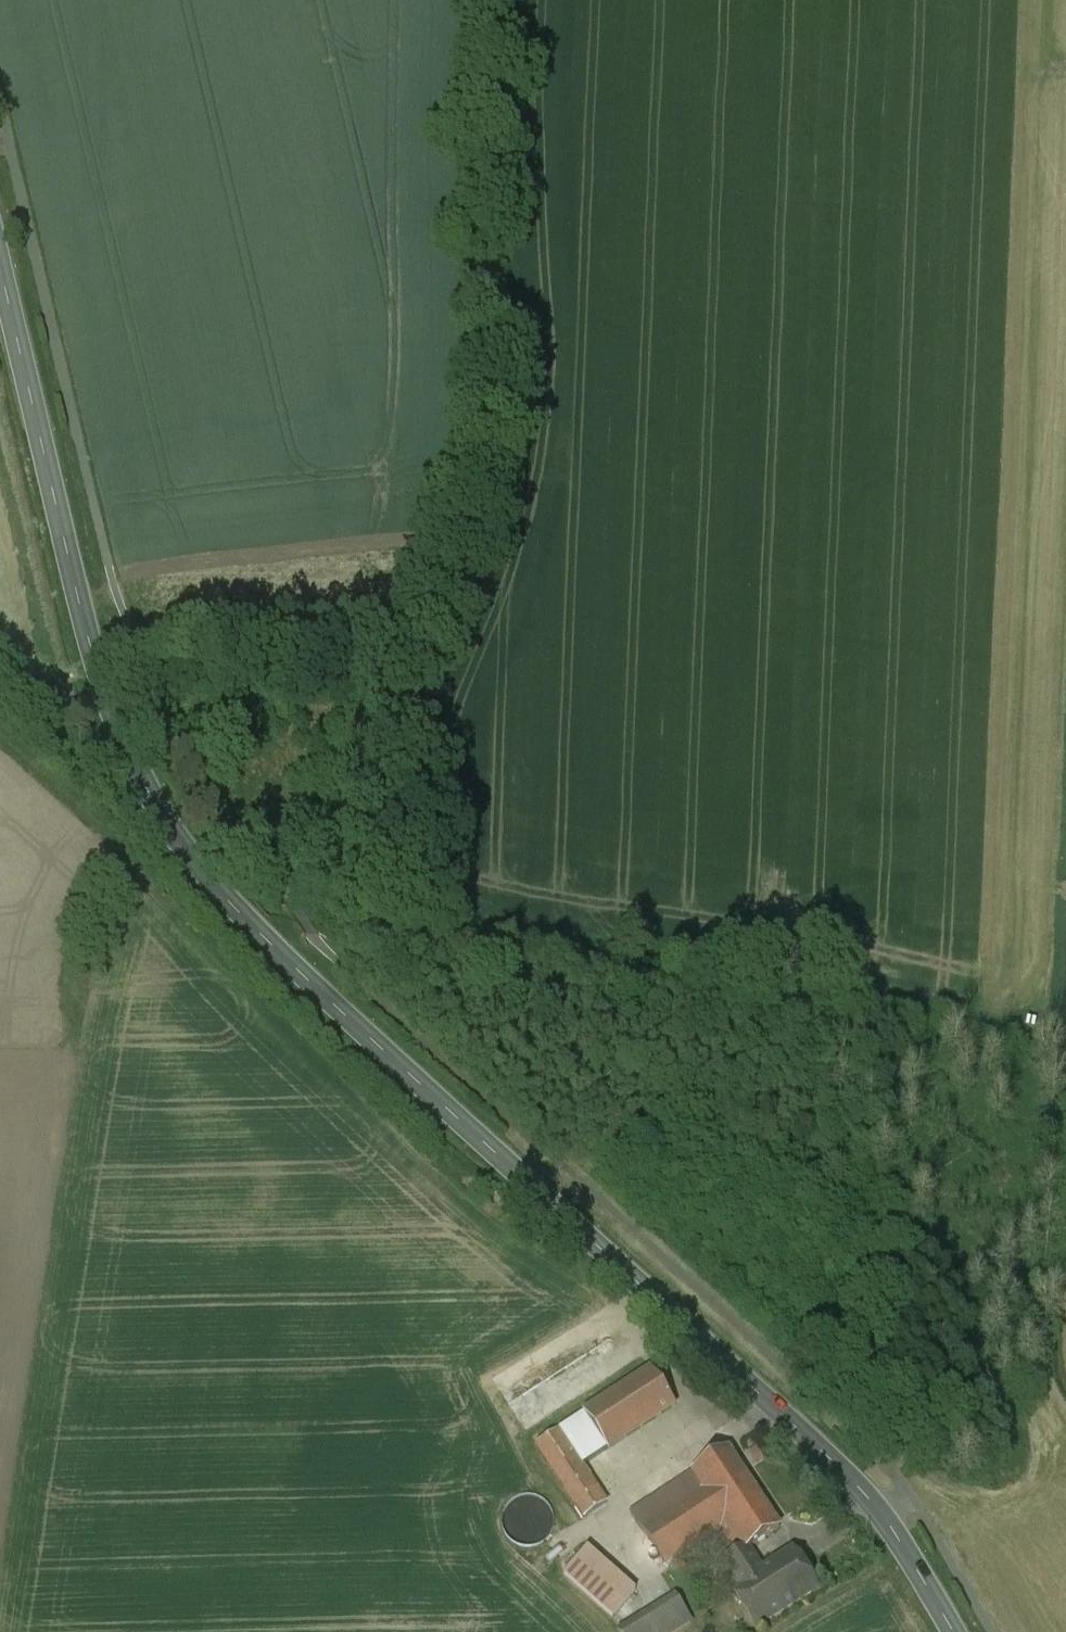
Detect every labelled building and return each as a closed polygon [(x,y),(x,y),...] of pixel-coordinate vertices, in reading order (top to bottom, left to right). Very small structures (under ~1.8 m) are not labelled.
[(652,1368),(559,1431),(583,1468),(673,1407),(652,1368)] [(607,1505),(583,1468),(559,1431),(537,1446),(584,1520),(607,1505)] [(728,1450),(691,1473),(726,1525),(717,1532),(734,1558),(745,1551),(779,1529),(728,1450)] [(664,1566),(717,1532),(726,1525),(691,1473),(629,1513),(664,1566)] [(535,1497),(525,1496),(516,1499),(508,1505),(503,1513),(502,1522),(503,1532),(508,1540),(516,1545),(525,1548),(535,1547),(543,1543),(550,1536),(553,1527),(553,1517),(550,1509),(543,1501),(535,1497)] [(562,1573),(610,1618),(636,1590),(588,1545),(562,1573)] [(759,1573),(745,1551),(734,1558),(720,1569),(733,1590),(759,1573)] [(792,1552),(759,1573),(733,1590),(757,1627),(816,1590),(792,1552)] [(619,1631),(679,1631),(693,1624),(676,1593),(616,1626),(619,1631)]
